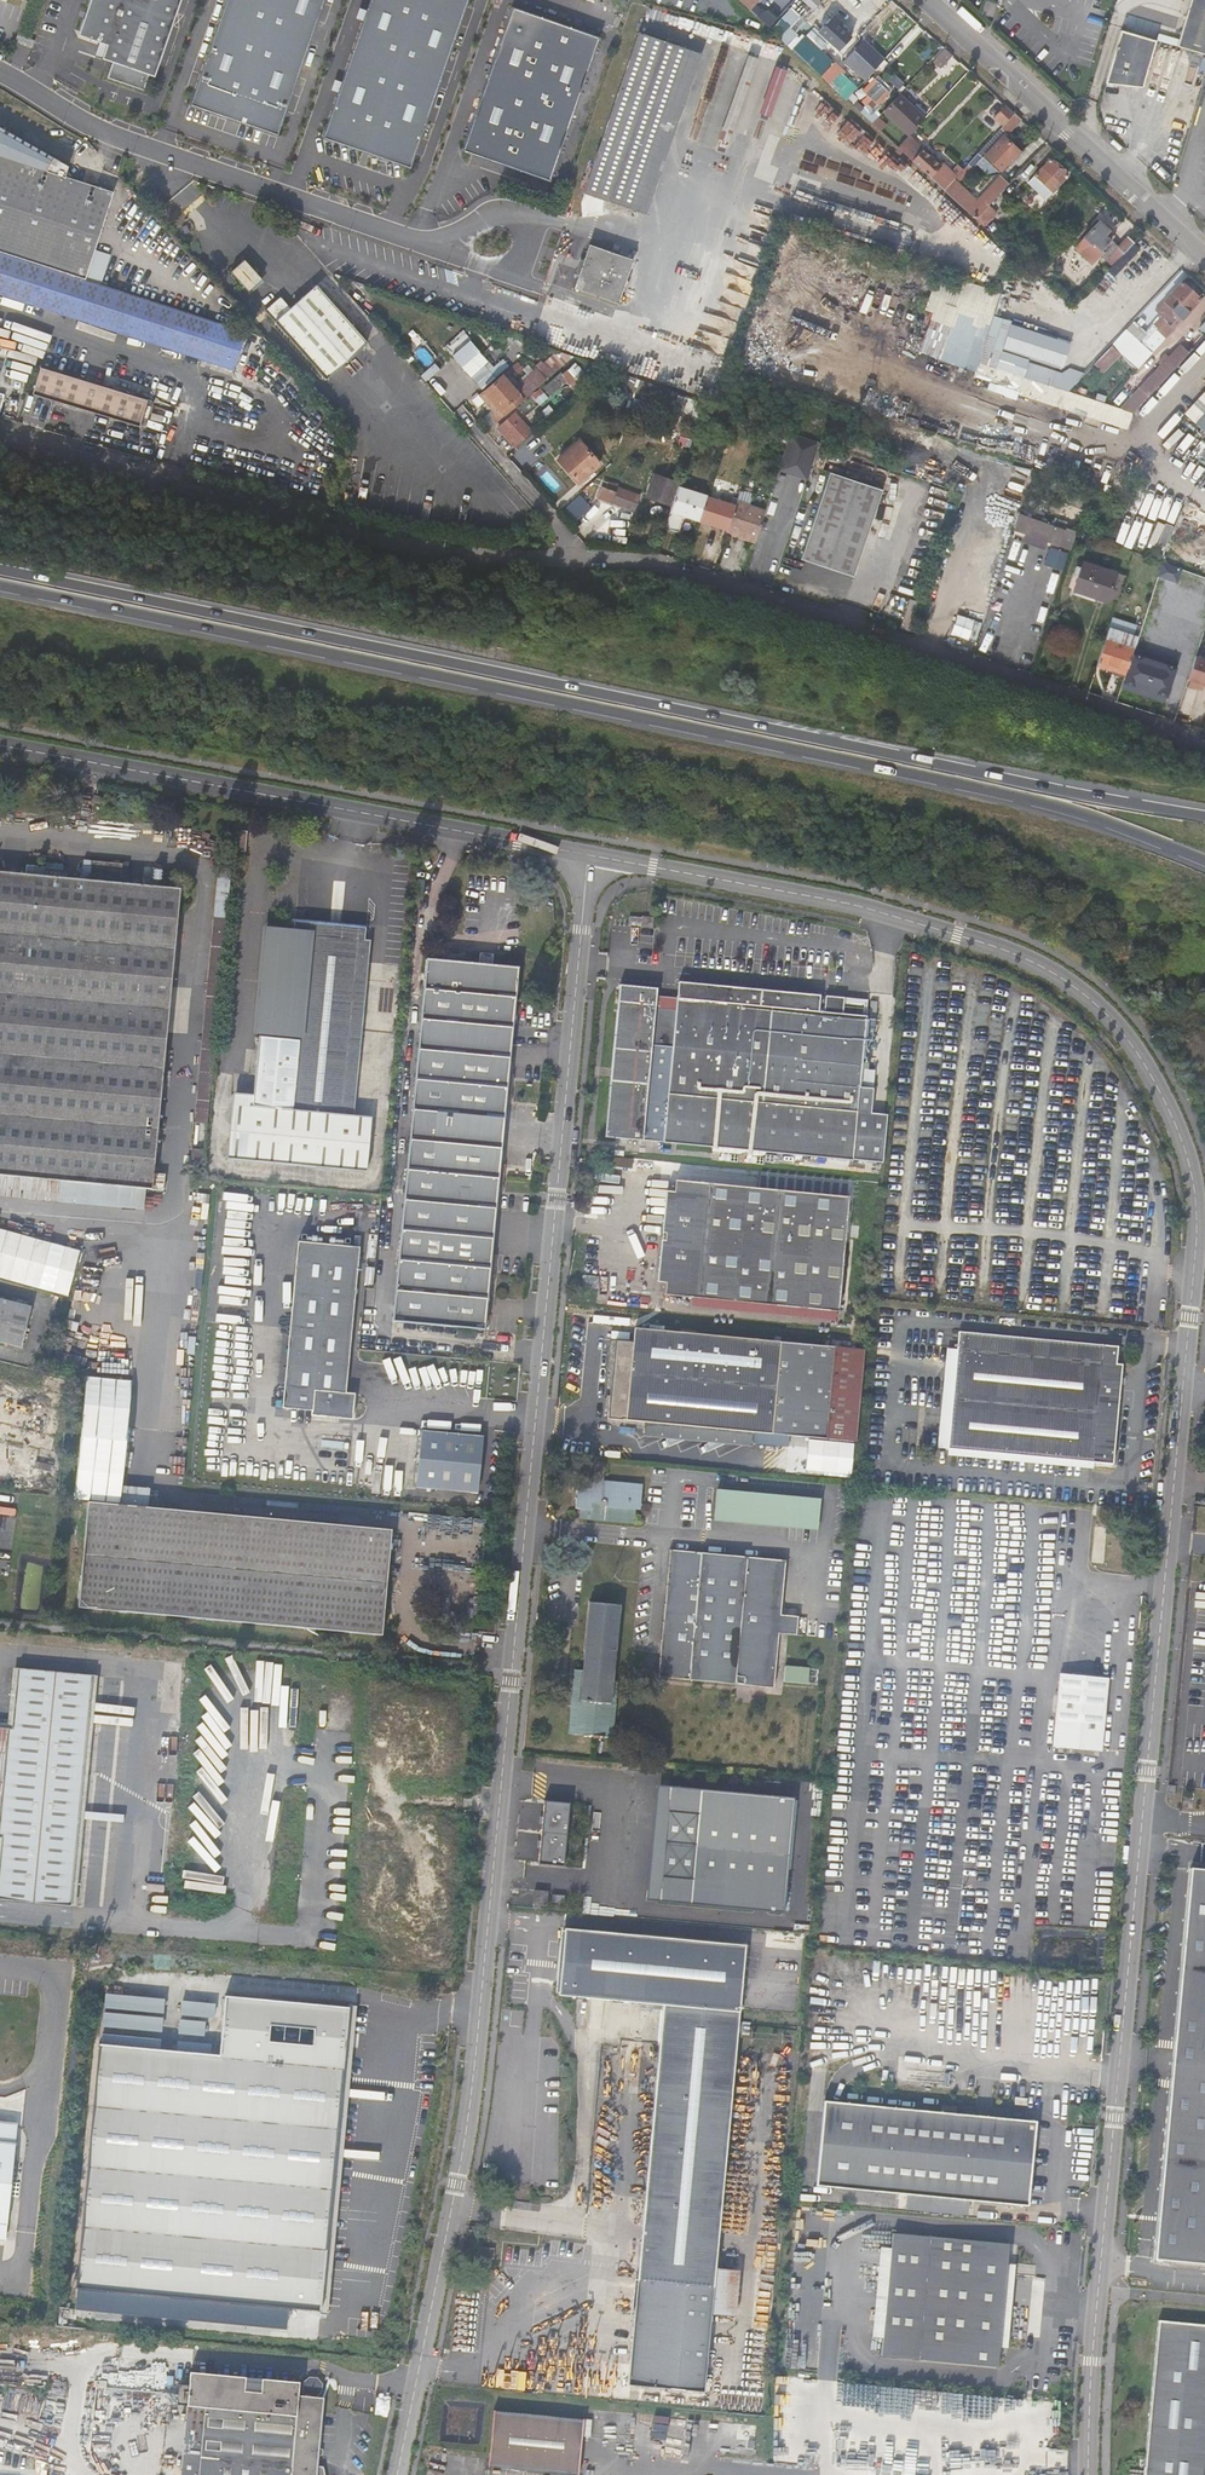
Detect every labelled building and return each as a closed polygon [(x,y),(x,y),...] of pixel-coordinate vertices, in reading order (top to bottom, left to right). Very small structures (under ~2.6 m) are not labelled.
[(101,1),(173,23),(181,0),(102,0),(101,1)] [(324,0),(227,0),(188,115),(275,144),(324,0)] [(320,146),(408,176),(467,3),(458,0),(370,0),(320,146)] [(749,9),(758,0),(757,0),(739,0),(749,9)] [(861,2),(868,7),(872,2),(880,9),(887,0),(863,0),(861,2)] [(1177,48),(1204,56),(1204,0),(1191,0),(1179,42),(1177,48)] [(150,69),(156,71),(173,23),(101,1),(92,30),(94,34),(119,43),(114,57),(125,60),(120,76),(145,84),(150,69)] [(993,19),(996,6),(986,4),(983,16),(993,19)] [(509,13),(460,157),(547,187),(596,43),(509,13)] [(837,50),(849,36),(829,18),(817,31),(837,50)] [(585,190),(633,207),(688,46),(639,30),(585,190)] [(1123,33),(1107,85),(1141,89),(1154,41),(1123,33)] [(1179,42),(1155,35),(1154,41),(1158,42),(1177,48),(1179,42)] [(35,41),(35,40),(23,36),(20,44),(32,49),(35,41)] [(872,51),(861,41),(858,44),(869,55),(872,51)] [(1144,90),(1158,42),(1154,41),(1141,89),(1144,90)] [(858,44),(844,61),(863,80),(881,61),(872,51),(869,55),(858,44)] [(933,63),(940,70),(952,57),(945,50),(933,63)] [(840,70),(832,62),(820,75),(828,83),(840,70)] [(890,90),(875,75),(872,79),(886,93),(890,90)] [(869,98),(858,111),(871,124),(877,118),(871,111),(877,105),(876,103),(886,93),(872,79),(862,90),(869,98)] [(925,118),(899,94),(877,118),(871,124),(897,148),(908,136),(925,118)] [(1005,106),(993,118),(1001,126),(1013,113),(1005,106)] [(1006,132),(1008,134),(1021,120),(1013,113),(1001,126),(979,150),(999,170),(1017,151),(1002,137),(1006,132)] [(65,176),(68,165),(0,126),(0,156),(65,176)] [(930,178),(939,167),(908,136),(897,148),(928,176),(930,178)] [(85,279),(94,250),(93,250),(111,197),(113,191),(65,176),(0,156),(0,251),(85,279)] [(1059,186),(1066,177),(1049,161),(1034,177),(1047,190),(1055,182),(1059,186)] [(942,189),(975,220),(985,209),(1006,187),(999,180),(997,184),(995,182),(976,202),(951,179),(942,189)] [(575,203),(568,201),(565,208),(573,211),(575,203)] [(984,228),(994,217),(985,209),(975,220),(984,228)] [(1107,258),(1112,264),(1133,241),(1127,235),(1117,246),(1110,240),(1106,236),(1110,232),(1098,221),(1083,237),(1091,245),(1093,243),(1097,247),(1100,250),(1098,254),(1104,260),(1107,258)] [(1078,243),(1091,254),(1097,247),(1093,243),(1091,245),(1083,237),(1078,243)] [(1125,264),(1139,248),(1133,241),(1112,264),(1105,272),(1132,295),(1144,282),(1125,264)] [(617,302),(633,258),(589,243),(573,287),(617,302)] [(107,255),(94,250),(85,279),(97,283),(107,255)] [(176,350),(189,313),(97,283),(85,279),(0,251),(0,292),(176,350)] [(244,260),(231,272),(249,292),(262,280),(244,260)] [(1112,289),(1100,278),(1077,302),(1089,313),(1112,289)] [(1157,313),(1174,328),(1200,300),(1180,281),(1162,301),(1165,304),(1157,313)] [(365,342),(316,285),(289,308),(273,322),(323,379),(365,342)] [(264,311),(273,322),(289,308),(280,296),(264,311)] [(246,333),(242,332),(243,330),(189,313),(176,350),(234,369),(246,333)] [(1002,350),(1011,323),(993,317),(978,364),(1067,393),(1085,373),(1071,371),(1062,373),(1000,354),(1002,350)] [(1061,368),(1070,342),(1011,323),(1002,350),(1061,368)] [(445,345),(452,353),(472,336),(466,328),(445,345)] [(1150,353),(1124,330),(1110,345),(1115,350),(1135,369),(1150,353)] [(259,341),(267,350),(271,346),(263,337),(259,341)] [(472,338),(453,353),(480,388),(509,365),(504,358),(493,366),(472,338)] [(1115,350),(1110,345),(1093,364),(1098,368),(1115,350)] [(540,357),(553,360),(556,350),(544,346),(540,357)] [(553,360),(564,363),(572,356),(556,350),(553,360)] [(1178,356),(1174,352),(1120,410),(1133,414),(1158,388),(1189,354),(1185,350),(1178,356)] [(515,376),(523,369),(517,362),(509,369),(515,376)] [(41,365),(33,391),(141,427),(150,400),(41,365)] [(577,392),(589,382),(574,365),(563,375),(561,373),(544,388),(549,395),(567,381),(577,392)] [(19,376),(0,370),(0,400),(10,404),(19,376)] [(503,375),(480,396),(501,420),(541,383),(537,378),(519,393),(515,389),(519,385),(513,377),(508,381),(503,375)] [(630,376),(626,388),(636,391),(640,380),(630,376)] [(654,398),(658,386),(640,380),(636,391),(654,398)] [(673,404),(676,392),(658,386),(654,398),(673,404)] [(524,417),(539,404),(531,395),(516,408),(524,417)] [(1186,415),(1195,424),(1204,413),(1204,395),(1186,415)] [(153,401),(150,400),(141,427),(144,428),(153,401)] [(515,447),(532,433),(514,413),(498,428),(515,447)] [(1195,424),(1204,433),(1204,413),(1195,424)] [(1189,430),(1199,438),(1204,433),(1195,424),(1189,430)] [(779,467),(808,477),(819,442),(790,432),(779,467)] [(578,484),(599,465),(580,442),(558,461),(578,484)] [(779,467),(776,475),(805,484),(808,477),(779,467)] [(650,492),(654,493),(653,497),(653,499),(667,504),(673,487),(671,483),(662,480),(662,477),(656,474),(650,492)] [(801,560),(853,578),(881,492),(829,475),(801,560)] [(605,482),(603,489),(600,487),(596,499),(633,512),(638,496),(616,488),(616,486),(605,482)] [(678,532),(684,516),(698,520),(706,496),(706,495),(678,486),(664,527),(678,532)] [(734,506),(706,496),(698,520),(726,530),(734,506)] [(726,530),(725,533),(735,536),(736,533),(755,539),(765,510),(736,501),(734,506),(726,530)] [(1028,532),(1048,539),(1071,547),(1075,534),(1021,515),(1017,528),(1028,532)] [(1027,537),(1047,544),(1048,539),(1028,532),(1027,537)] [(736,533),(735,536),(754,543),(755,539),(736,533)] [(1096,597),(1107,600),(1108,597),(1116,573),(1083,562),(1074,589),(1096,597)] [(1116,573),(1108,597),(1117,601),(1125,576),(1116,573)] [(1073,594),(1095,602),(1096,597),(1074,589),(1073,594)] [(954,615),(948,633),(966,639),(970,626),(977,629),(979,623),(954,615)] [(1108,628),(1104,640),(1097,664),(1125,673),(1134,647),(1137,638),(1108,628)] [(1138,662),(1135,660),(1130,674),(1154,682),(1161,659),(1142,652),(1138,662)] [(1195,657),(1191,666),(1187,680),(1204,686),(1204,660),(1195,657)] [(1152,686),(1154,682),(1130,674),(1129,678),(1152,686)] [(1166,683),(1160,701),(1178,707),(1184,688),(1166,683)] [(248,830),(237,829),(235,851),(246,851),(248,830)] [(49,1179),(48,1187),(76,1189),(77,1182),(165,1190),(166,1173),(155,1172),(181,888),(123,882),(124,863),(92,860),(90,880),(61,877),(61,872),(47,871),(47,866),(26,864),(26,874),(2,871),(0,871),(0,1176),(49,1179)] [(231,869),(219,868),(207,1001),(219,1001),(231,869)] [(632,917),(631,925),(640,926),(640,918),(632,917)] [(655,917),(644,917),(644,918),(644,927),(655,927),(655,917)] [(367,929),(297,922),(295,931),(366,937),(367,929)] [(357,1078),(371,938),(366,937),(295,931),(270,929),(259,1030),(290,1032),(290,1038),(259,1036),(252,1105),(233,1104),(227,1156),(367,1170),(372,1116),(353,1114),(341,1113),(344,1077),(357,1078)] [(493,956),(479,954),(479,963),(492,965),(493,956)] [(518,967),(492,965),(479,963),(428,958),(393,1319),(457,1325),(456,1334),(474,1336),(475,1328),(482,1328),(518,967)] [(823,998),(679,985),(679,994),(677,1013),(656,1011),(657,992),(620,988),(606,1139),(816,1157),(834,1159),(853,1160),(854,1160),(856,1141),(858,1122),(858,1109),(870,1002),(845,1000),(829,998),(829,1004),(822,1004),(823,998)] [(679,994),(657,992),(656,1011),(677,1013),(679,994)] [(215,1044),(203,1043),(193,1143),(206,1144),(215,1044)] [(353,1114),(357,1078),(344,1077),(341,1113),(353,1114)] [(865,1142),(867,1123),(858,1122),(856,1141),(865,1142)] [(192,1161),(204,1162),(206,1144),(193,1143),(192,1161)] [(853,1167),(853,1160),(834,1159),(834,1166),(853,1167)] [(48,1196),(48,1187),(49,1179),(0,1176),(0,1192),(48,1196)] [(842,1311),(852,1196),(676,1182),(667,1296),(842,1311)] [(70,1294),(81,1248),(0,1229),(0,1278),(70,1294)] [(361,1246),(299,1241),(285,1401),(355,1408),(356,1393),(349,1391),(357,1293),(361,1246)] [(586,1289),(600,1289),(601,1277),(586,1277),(586,1289)] [(27,1301),(15,1297),(13,1304),(26,1307),(27,1301)] [(29,1308),(26,1307),(13,1304),(0,1301),(0,1343),(19,1348),(29,1308)] [(618,1343),(610,1421),(859,1443),(867,1352),(636,1330),(635,1343),(618,1343)] [(952,1448),(1113,1463),(1120,1384),(1121,1378),(1122,1364),(1116,1363),(1118,1346),(962,1332),(952,1448)] [(87,1356),(62,1353),(60,1377),(71,1380),(60,1496),(59,1503),(59,1506),(102,1510),(104,1489),(75,1487),(87,1356)] [(22,1442),(35,1387),(0,1379),(0,1437),(22,1442)] [(313,1415),(354,1418),(355,1408),(285,1401),(284,1407),(313,1409),(313,1415)] [(480,1492),(485,1437),(424,1432),(420,1487),(480,1492)] [(607,1465),(594,1463),(593,1477),(606,1478),(607,1465)] [(679,1493),(692,1494),(693,1474),(681,1473),(679,1493)] [(718,1497),(720,1477),(707,1475),(705,1496),(718,1497)] [(644,1487),(606,1483),(606,1478),(593,1477),(591,1492),(580,1491),(578,1511),(582,1511),(581,1520),(636,1525),(638,1512),(642,1512),(644,1487)] [(748,1498),(773,1500),(773,1487),(749,1485),(748,1498)] [(744,1500),(742,1526),(750,1526),(752,1501),(744,1500)] [(776,1529),(779,1504),(752,1501),(750,1526),(776,1529)] [(820,1541),(823,1508),(784,1505),(782,1530),(794,1531),(795,1529),(805,1530),(804,1539),(820,1541)] [(102,1510),(59,1506),(50,1612),(382,1643),(392,1537),(102,1510)] [(777,1688),(782,1635),(783,1616),(788,1561),(673,1552),(661,1678),(777,1688)] [(464,1610),(474,1609),(474,1599),(464,1599),(464,1610)] [(616,1685),(623,1607),(591,1605),(586,1672),(580,1672),(579,1677),(574,1676),(574,1684),(577,1685),(572,1736),(596,1738),(596,1741),(607,1742),(607,1739),(616,1740),(620,1686),(616,1685)] [(799,1636),(801,1617),(783,1616),(782,1635),(799,1636)] [(1,1836),(0,1851),(0,1899),(70,1905),(93,1675),(17,1668),(12,1726),(0,1725),(0,1836),(1,1836)] [(787,1683),(828,1687),(829,1671),(789,1668),(787,1683)] [(1102,1751),(1108,1679),(1061,1674),(1055,1747),(1102,1751)] [(620,1787),(611,1899),(785,1913),(794,1801),(620,1787)] [(565,1870),(571,1808),(545,1805),(540,1868),(565,1870)] [(1193,1873),(1158,2252),(1204,2256),(1204,1874),(1193,1873)] [(548,1895),(535,1894),(534,1907),(547,1907),(548,1895)] [(746,1947),(566,1930),(560,1997),(664,2007),(630,2384),(705,2391),(712,2315),(729,2316),(733,2272),(716,2271),(738,2036),(749,2037),(750,2025),(739,2024),(746,1947)] [(105,2004),(79,2288),(318,2308),(345,2008),(344,2008),(344,1996),(314,1995),(313,2005),(211,1996),(212,1983),(195,1981),(194,1995),(138,1990),(137,2006),(105,2004)] [(826,2113),(819,2195),(908,2203),(968,2208),(1029,2214),(1035,2132),(826,2113)] [(1069,2134),(1082,2135),(1083,2120),(1070,2119),(1069,2134)] [(11,2238),(21,2125),(0,2122),(0,2237),(11,2238)] [(908,2203),(906,2221),(966,2226),(968,2208),(908,2203)] [(869,2343),(868,2360),(996,2372),(1010,2251),(880,2239),(878,2255),(883,2256),(892,2257),(883,2344),(874,2343),(869,2343)] [(495,2248),(480,2247),(479,2257),(494,2259),(495,2248)] [(478,2266),(479,2257),(463,2256),(461,2264),(478,2266)] [(892,2257),(883,2256),(874,2343),(883,2344),(892,2257)] [(736,2317),(740,2273),(733,2272),(729,2316),(736,2317)] [(497,2287),(498,2278),(490,2277),(489,2287),(497,2287)] [(526,2288),(525,2301),(533,2302),(534,2289),(526,2288)] [(1147,2474),(1204,2474),(1204,2332),(1160,2328),(1147,2474)] [(528,2350),(529,2336),(522,2335),(520,2350),(528,2350)] [(1062,2391),(1064,2373),(1055,2373),(1054,2390),(1062,2391)] [(194,2374),(186,2459),(204,2462),(202,2474),(320,2474),(327,2400),(325,2399),(327,2386),(320,2380),(313,2379),(307,2385),(306,2390),(308,2393),(308,2399),(301,2398),(303,2385),(194,2374)] [(495,2411),(490,2468),(567,2474),(580,2474),(585,2420),(495,2411)] [(185,2474),(202,2474),(204,2462),(186,2459),(185,2474)]
